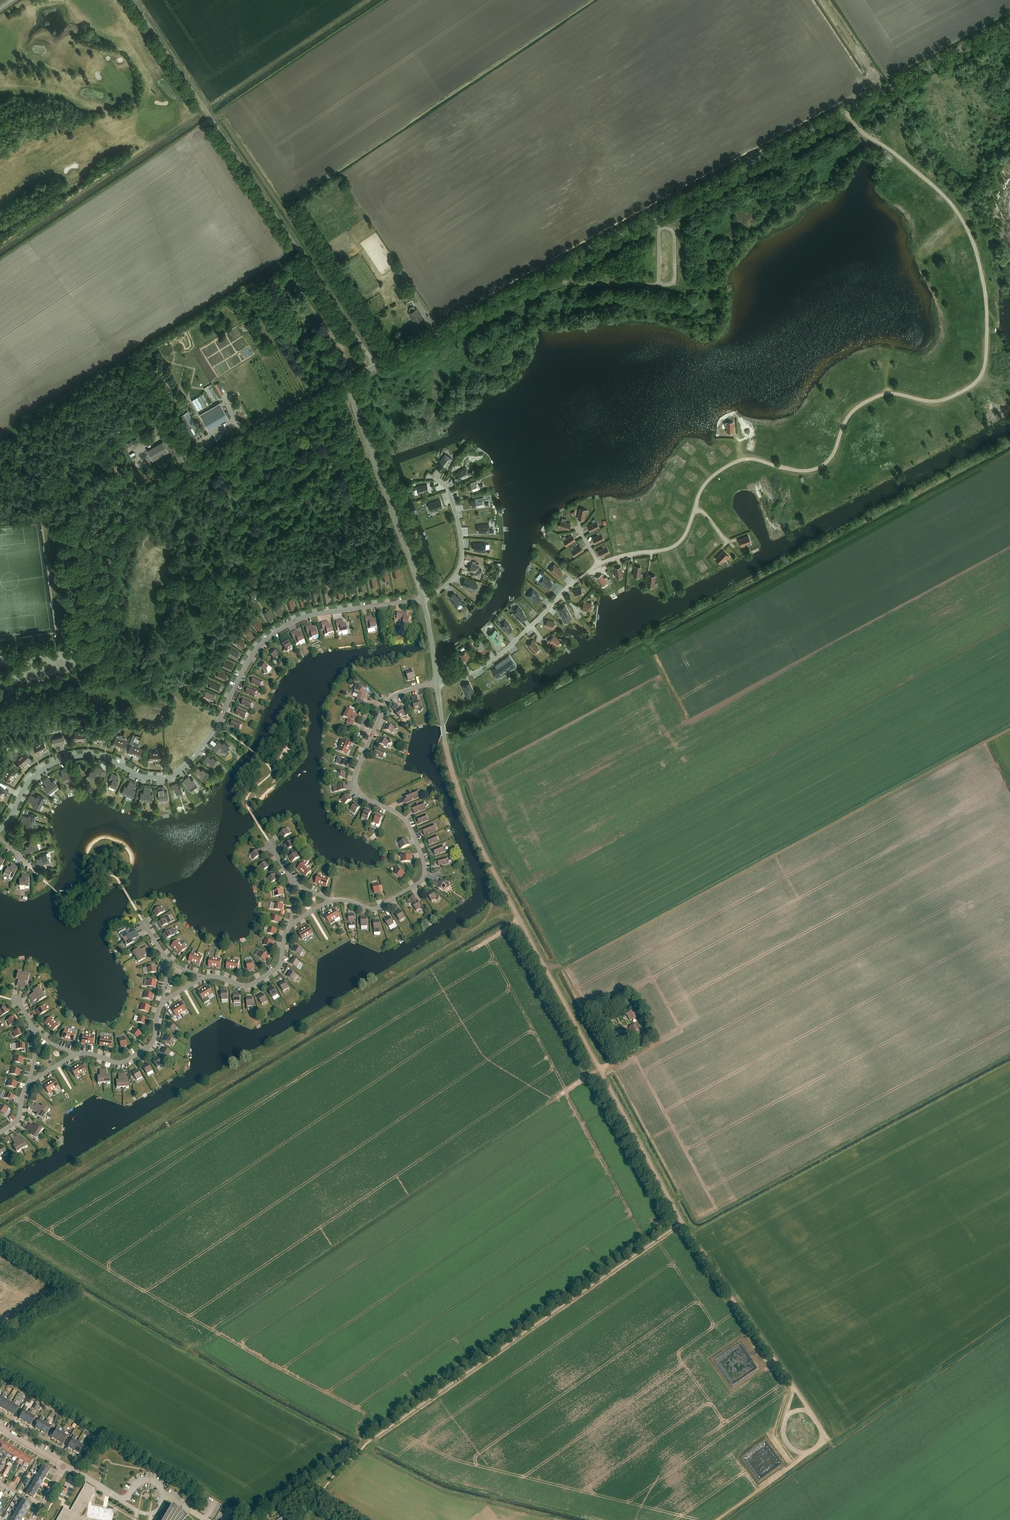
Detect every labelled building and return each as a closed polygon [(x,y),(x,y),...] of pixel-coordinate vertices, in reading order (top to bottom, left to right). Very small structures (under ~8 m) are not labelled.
[(400,268),(395,271),(399,278),(405,275),(400,268)] [(423,320),(417,309),(416,310),(415,308),(414,307),(412,307),(411,308),(410,309),(410,311),(411,313),(409,313),(415,324),(423,320)] [(198,411),(209,405),(203,394),(192,401),(198,411)] [(200,415),(203,420),(208,430),(229,418),(220,403),(200,415)] [(180,417),(189,433),(186,434),(190,440),(201,434),(188,412),(180,417)] [(163,442),(147,451),(153,461),(169,452),(163,442)] [(441,463),(438,467),(443,470),(447,464),(448,465),(452,459),(445,455),(440,462),(441,463)] [(459,473),(455,475),(457,480),(464,477),(464,478),(469,475),(471,474),(471,475),(474,474),(472,471),(468,473),(466,468),(459,472),(459,473)] [(468,486),(470,492),(475,489),(476,490),(480,488),(479,488),(481,487),(481,488),(484,487),(483,484),(479,486),(477,481),(470,484),(471,485),(468,486)] [(412,488),(413,490),(417,489),(418,494),(425,493),(425,492),(429,491),(427,485),(421,487),(421,486),(416,487),(417,488),(415,488),(415,487),(412,488)] [(476,500),(471,501),(472,507),(479,506),(479,507),(485,506),(485,505),(486,505),(486,506),(489,506),(489,503),(484,504),(483,498),(475,499),(476,500)] [(443,508),(440,500),(429,504),(431,512),(443,508)] [(561,521),(559,527),(569,530),(571,524),(561,521)] [(597,522),(588,526),(590,531),(599,527),(597,522)] [(481,525),(481,526),(478,526),(478,532),(484,532),(484,533),(489,533),(489,532),(491,532),(491,533),(494,533),(494,531),(489,531),(489,525),(481,525)] [(602,534),(593,538),(595,543),(604,539),(602,534)] [(563,541),(567,546),(575,540),(572,535),(563,541)] [(739,540),(741,546),(750,542),(748,537),(739,540)] [(478,545),(474,544),(473,550),(480,550),(480,551),(485,552),(485,551),(487,551),(487,552),(490,553),(490,550),(486,550),(486,544),(478,544),(478,545)] [(571,551),(575,556),(583,550),(580,545),(571,551)] [(607,547),(598,551),(600,556),(609,552),(607,547)] [(716,559),(720,563),(725,559),(727,561),(730,558),(728,556),(723,551),(716,559)] [(394,578),(400,577),(398,567),(397,567),(396,564),(394,564),(395,568),(392,568),(394,578)] [(479,566),(472,564),(469,571),(473,572),(472,576),(479,578),(481,571),(478,570),(479,566)] [(549,570),(555,575),(556,575),(559,577),(562,573),(558,569),(559,568),(554,564),(549,570)] [(387,570),(381,572),(383,581),(389,580),(387,570)] [(543,574),(544,573),(542,571),(540,573),(543,576),(539,581),(545,587),(546,586),(549,588),(552,584),(546,579),(547,578),(543,574)] [(602,574),(596,578),(602,586),(607,583),(608,584),(611,583),(607,576),(604,578),(602,574)] [(649,575),(647,585),(654,586),(655,576),(649,575)] [(375,577),(369,578),(371,588),(377,586),(375,577)] [(465,579),(462,587),(474,591),(477,584),(465,579)] [(364,580),(358,581),(360,591),(366,590),(364,580)] [(352,585),(346,586),(348,595),(354,594),(352,585)] [(341,588),(335,589),(337,599),(343,597),(341,588)] [(322,593),(324,602),(330,601),(328,592),(327,592),(327,589),(324,590),(325,592),(322,593)] [(581,589),(574,591),(576,597),(583,595),(581,589)] [(533,590),(528,596),(533,601),(534,600),(537,603),(541,599),(536,595),(537,594),(533,590)] [(317,592),(311,593),(313,603),(319,601),(317,592)] [(450,598),(452,601),(457,607),(461,604),(464,607),(466,605),(464,603),(463,603),(462,602),(463,602),(459,598),(458,598),(454,594),(450,598)] [(303,595),(297,598),(300,607),(306,605),(303,595)] [(292,599),(286,601),(289,610),(295,608),(292,599)] [(584,602),(583,610),(590,611),(591,603),(584,602)] [(278,604),(273,608),(278,616),(283,613),(278,604)] [(572,618),(565,606),(558,610),(565,622),(572,618)] [(517,616),(521,621),(525,617),(523,614),(523,613),(518,607),(514,611),(511,607),(509,609),(511,612),(512,611),(513,612),(512,612),(516,617),(517,616)] [(269,610),(263,614),(268,622),(274,619),(269,610)] [(397,619),(400,620),(400,626),(403,626),(403,625),(409,625),(409,618),(407,618),(407,613),(397,612),(397,619)] [(373,621),(372,616),(365,618),(367,625),(368,631),(371,630),(371,629),(374,628),(374,630),(377,629),(375,621),(373,621)] [(256,620),(251,624),(258,631),(263,627),(256,620)] [(343,620),(336,622),(337,629),(338,629),(339,635),(342,634),(342,633),(347,631),(346,625),(344,625),(343,620)] [(548,620),(545,626),(552,629),(555,623),(548,620)] [(500,625),(500,626),(503,629),(504,629),(508,633),(512,629),(509,626),(510,626),(505,621),(501,624),(498,621),(496,623),(498,625),(499,624),(500,625)] [(323,630),(324,633),(325,636),(328,636),(328,634),(333,633),(332,626),(329,627),(328,622),(322,624),(323,630)] [(312,626),(306,628),(308,634),(310,640),(313,639),(312,638),(318,636),(316,629),(313,630),(312,626)] [(248,628),(243,633),(250,640),(255,635),(248,628)] [(297,631),(291,634),(294,640),(297,646),(300,644),(299,643),(304,641),(301,634),(299,635),(297,631)] [(498,645),(504,640),(497,632),(491,636),(498,645)] [(550,639),(548,641),(551,644),(552,643),(556,646),(560,641),(554,636),(551,640),(550,639)] [(237,638),(234,643),(242,649),(246,643),(237,638)] [(284,647),(284,651),(288,652),(288,648),(291,646),(286,639),(281,643),(284,647)] [(532,642),(528,646),(533,653),(538,649),(534,643),(535,642),(533,640),(531,641),(532,642)] [(480,651),(482,653),(486,649),(483,645),(483,644),(481,641),(475,646),(479,651),(480,651)] [(235,659),(239,653),(231,648),(227,653),(235,659)] [(277,658),(279,656),(273,649),(268,654),(273,658),(273,662),(277,662),(277,658)] [(459,654),(464,660),(470,656),(466,650),(459,654)] [(9,660),(8,660),(8,658),(8,654),(0,655),(0,667),(9,666),(9,660)] [(497,667),(492,671),(497,678),(506,671),(507,672),(516,666),(509,656),(496,666),(497,667)] [(225,661),(222,667),(231,671),(234,665),(225,661)] [(267,670),(269,667),(264,664),(261,662),(258,667),(263,671),(264,675),(268,674),(267,670)] [(219,671),(216,677),(225,681),(228,675),(219,671)] [(406,672),(408,681),(414,679),(412,671),(406,672)] [(254,677),(251,683),(260,687),(263,682),(254,677)] [(209,681),(208,683),(211,684),(209,688),(218,692),(221,686),(212,682),(209,681)] [(475,695),(469,683),(462,687),(467,698),(475,695)] [(363,691),(364,688),(357,686),(355,691),(354,690),(352,693),(358,696),(357,699),(363,702),(367,693),(363,691)] [(248,687),(246,693),(254,697),(257,691),(248,687)] [(206,692),(203,698),(212,702),(215,696),(206,692)] [(417,696),(411,697),(414,711),(417,710),(421,712),(423,709),(419,706),(417,696)] [(244,699),(241,704),(250,709),(253,703),(244,699)] [(396,704),(392,708),(400,719),(403,717),(407,717),(407,713),(403,713),(396,704)] [(238,709),(236,714),(244,718),(247,713),(238,709)] [(342,717),(348,719),(347,722),(353,725),(357,716),(353,714),(354,712),(349,710),(347,709),(345,714),(344,714),(342,717)] [(233,720),(230,726),(239,730),(242,724),(233,720)] [(387,725),(384,730),(392,734),(394,731),(397,729),(396,725),(392,727),(387,725)] [(95,731),(93,740),(104,742),(106,734),(95,731)] [(63,743),(65,742),(63,734),(60,735),(61,736),(52,739),(54,745),(56,745),(58,751),(64,749),(63,743)] [(117,748),(121,740),(121,739),(122,737),(117,735),(116,737),(115,737),(112,745),(117,748)] [(381,738),(378,744),(386,747),(388,744),(392,743),(390,739),(386,741),(381,738)] [(209,745),(213,748),(217,743),(213,739),(209,745)] [(121,740),(117,748),(122,750),(126,742),(121,740)] [(341,746),(349,749),(352,744),(343,740),(341,746)] [(43,741),(32,746),(37,754),(47,749),(43,741)] [(133,755),(137,747),(139,744),(133,741),(128,753),(133,755)] [(222,744),(219,741),(213,749),(218,754),(220,751),(225,755),(227,752),(226,751),(229,747),(224,742),(222,744)] [(341,746),(339,751),(347,755),(349,749),(341,746)] [(137,747),(133,755),(139,758),(142,750),(137,747)] [(374,754),(378,756),(383,758),(385,752),(376,748),(374,754)] [(24,752),(15,760),(21,766),(30,759),(24,752)] [(214,766),(218,761),(212,757),(211,759),(207,756),(203,761),(208,766),(213,769),(215,767),(214,766)] [(342,759),(339,765),(348,768),(350,763),(342,759)] [(90,770),(87,777),(93,780),(95,777),(99,779),(103,769),(95,766),(93,772),(90,770)] [(9,767),(2,777),(10,782),(16,772),(9,767)] [(60,770),(63,774),(61,776),(64,782),(69,779),(70,780),(72,779),(66,767),(60,770)] [(201,771),(198,768),(193,773),(199,778),(199,777),(204,781),(206,779),(205,778),(208,773),(203,769),(201,771)] [(109,780),(111,781),(109,785),(115,788),(118,781),(116,780),(118,776),(112,773),(109,780)] [(47,777),(45,779),(53,790),(58,786),(53,780),(52,782),(49,778),(48,778),(47,777)] [(191,781),(188,777),(183,781),(187,786),(191,791),(193,790),(193,788),(195,786),(196,788),(198,786),(193,779),(191,781)] [(43,783),(46,786),(44,788),(49,793),(53,790),(45,779),(42,781),(43,783)] [(124,786),(121,793),(127,795),(132,783),(129,781),(129,783),(127,787),(124,786)] [(135,786),(135,784),(132,783),(127,795),(132,798),(135,791),(133,790),(135,786)] [(177,784),(171,786),(173,792),(175,798),(178,797),(178,796),(183,794),(181,787),(179,788),(177,784)] [(4,795),(6,796),(9,791),(0,786),(0,793),(4,795)] [(164,787),(157,788),(158,795),(159,801),(162,801),(162,799),(168,799),(167,792),(165,792),(164,787)] [(405,795),(406,798),(404,799),(405,803),(419,797),(416,790),(405,795)] [(29,798),(41,804),(44,799),(38,796),(37,798),(32,796),(31,795),(29,798)] [(348,795),(341,799),(344,804),(352,800),(348,795)] [(34,804),(33,806),(39,809),(41,804),(29,798),(28,801),(29,802),(34,804)] [(423,802),(410,807),(411,810),(413,810),(414,814),(426,809),(423,802)] [(355,803),(350,811),(355,814),(360,807),(355,803)] [(365,809),(362,817),(367,820),(371,812),(365,809)] [(377,814),(373,822),(379,825),(382,817),(377,814)] [(426,814),(417,818),(419,824),(428,820),(426,814)] [(22,823),(27,824),(26,826),(33,828),(34,822),(21,819),(20,822),(22,823)] [(423,831),(425,836),(436,831),(433,824),(420,829),(421,832),(423,831)] [(287,829),(280,834),(283,839),(290,834),(287,829)] [(436,835),(427,839),(429,845),(438,841),(436,835)] [(401,848),(409,845),(407,839),(399,843),(401,848)] [(292,840),(284,845),(287,850),(295,846),(292,840)] [(34,851),(40,849),(39,846),(38,846),(36,841),(29,843),(30,845),(25,846),(27,853),(34,851)] [(442,846),(433,849),(435,855),(444,851),(442,846)] [(259,850),(251,854),(254,860),(262,855),(259,850)] [(297,852),(289,857),(292,862),(300,857),(297,852)] [(40,855),(41,858),(36,859),(38,865),(45,863),(51,862),(50,859),(48,859),(47,853),(40,855)] [(402,853),(399,856),(402,859),(402,862),(411,862),(411,856),(405,856),(402,853)] [(448,863),(446,857),(434,861),(435,863),(438,862),(439,866),(448,863)] [(267,862),(259,866),(262,872),(270,867),(267,862)] [(304,862),(297,868),(301,873),(308,867),(304,862)] [(7,868),(4,874),(9,877),(9,878),(12,880),(14,874),(18,868),(12,865),(9,869),(7,868)] [(395,871),(394,874),(401,879),(404,874),(399,870),(399,866),(394,867),(395,871)] [(308,867),(301,873),(305,877),(312,871),(308,867)] [(275,874),(267,879),(271,884),(278,879),(275,874)] [(22,875),(22,880),(19,880),(19,887),(25,887),(25,888),(28,888),(28,882),(28,875),(22,875)] [(318,875),(315,883),(320,885),(323,877),(318,875)] [(323,877),(320,885),(326,887),(329,879),(323,877)] [(434,882),(432,885),(445,891),(446,889),(450,887),(449,883),(445,885),(436,881),(435,882),(434,882)] [(432,891),(427,894),(432,901),(434,900),(438,901),(439,897),(435,896),(432,891)] [(414,896),(409,899),(417,911),(419,909),(423,910),(424,906),(420,905),(414,896)] [(161,907),(153,912),(156,917),(164,912),(161,907)] [(335,910),(330,913),(334,920),(339,917),(335,910)] [(400,910),(395,913),(400,921),(405,918),(400,910)] [(330,913),(325,916),(329,923),(334,920),(330,913)] [(272,916),(270,921),(279,924),(280,918),(272,916)] [(168,917),(158,923),(161,928),(164,926),(171,922),(168,917)] [(389,917),(384,920),(389,927),(394,924),(389,917)] [(303,929),(307,937),(312,934),(308,926),(303,929)] [(268,928),(267,933),(275,936),(277,930),(268,928)] [(303,929),(298,932),(302,940),(307,937),(303,929)] [(170,930),(163,935),(166,940),(173,935),(170,930)] [(127,932),(120,937),(121,939),(122,938),(124,941),(135,934),(134,931),(132,932),(128,935),(127,932)] [(126,944),(124,945),(126,947),(133,943),(132,940),(136,938),(137,937),(135,934),(124,941),(126,944)] [(178,940),(171,946),(175,951),(181,945),(178,940)] [(265,940),(263,945),(272,948),(274,942),(265,940)] [(181,945),(175,951),(179,955),(185,949),(181,945)] [(296,946),(293,951),(300,956),(303,951),(296,946)] [(139,949),(131,953),(133,955),(134,955),(136,957),(141,954),(147,950),(145,948),(144,948),(140,951),(139,949)] [(147,954),(149,953),(147,950),(141,954),(136,957),(137,960),(136,961),(138,963),(145,959),(143,957),(148,954),(147,954)] [(261,952),(258,957),(265,962),(269,957),(266,955),(261,952)] [(192,953),(189,961),(194,963),(197,955),(192,953)] [(197,955),(194,963),(200,965),(203,957),(197,955)] [(293,958),(290,964),(297,968),(300,963),(293,958)] [(290,971),(286,976),(294,981),(297,976),(290,971)] [(24,974),(20,987),(23,988),(24,986),(25,982),(27,982),(30,974),(27,973),(27,975),(24,974)] [(283,991),(288,988),(286,984),(288,982),(285,980),(279,984),(283,991)] [(30,996),(29,997),(30,1000),(42,992),(40,990),(42,989),(40,987),(33,991),(34,993),(30,996)] [(203,990),(207,997),(212,994),(208,987),(203,990)] [(273,987),(268,990),(273,998),(278,995),(273,987)] [(203,990),(198,993),(202,1000),(207,997),(203,990)] [(42,992),(30,1000),(32,1002),(34,1002),(38,999),(39,1001),(46,997),(45,995),(44,995),(42,992)] [(145,993),(143,998),(152,1001),(153,995),(145,993)] [(262,994),(257,997),(262,1004),(267,1001),(262,994)] [(176,1006),(180,1014),(185,1011),(181,1003),(176,1006)] [(141,1005),(140,1010),(148,1013),(150,1007),(141,1005)] [(44,1006),(36,1011),(39,1016),(47,1011),(44,1006)] [(176,1006),(171,1009),(175,1017),(180,1014),(176,1006)] [(0,1010),(0,1014),(1,1017),(9,1012),(6,1007),(5,1007),(3,1008),(0,1010)] [(631,1021),(638,1017),(634,1010),(627,1014),(631,1021)] [(14,1016),(7,1021),(10,1026),(17,1021),(14,1016)] [(51,1017),(44,1023),(48,1028),(55,1022),(51,1017)] [(138,1017),(136,1022),(145,1025),(147,1019),(138,1017)] [(55,1022),(48,1028),(52,1032),(59,1026),(55,1022)] [(169,1023),(166,1028),(173,1033),(176,1028),(169,1023)] [(636,1024),(629,1028),(635,1039),(636,1038),(637,1039),(643,1036),(636,1024)] [(21,1029),(13,1032),(15,1038),(23,1035),(21,1029)] [(138,1039),(142,1034),(134,1029),(131,1034),(138,1039)] [(65,1030),(62,1038),(67,1040),(70,1032),(65,1030)] [(70,1032),(67,1040),(73,1042),(76,1034),(70,1032)] [(166,1035),(163,1041),(170,1045),(174,1040),(166,1035)] [(163,1048),(160,1053),(168,1058),(171,1052),(163,1048)] [(15,1056),(13,1062),(22,1064),(23,1059),(15,1056)] [(157,1057),(152,1060),(157,1068),(162,1065),(157,1057)] [(147,1063),(142,1067),(147,1074),(152,1071),(147,1063)] [(76,1067),(80,1074),(85,1071),(81,1064),(76,1067)] [(76,1067),(71,1070),(75,1077),(80,1074),(76,1067)] [(12,1069),(10,1074),(19,1077),(20,1071),(12,1069)] [(137,1070),(132,1073),(136,1080),(142,1077),(137,1070)] [(49,1083),(53,1090),(58,1087),(54,1080),(49,1083)] [(9,1081),(7,1086),(16,1089),(17,1083),(9,1081)] [(49,1083),(44,1086),(48,1094),(53,1090),(49,1083)] [(6,1093),(3,1098),(8,1100),(11,1102),(14,1096),(6,1093)] [(34,1107),(46,1114),(48,1111),(49,1112),(50,1110),(43,1105),(42,1108),(38,1105),(36,1104),(34,1107)] [(34,1111),(38,1113),(37,1116),(44,1120),(45,1118),(44,1117),(46,1114),(34,1107),(33,1110),(34,1111)] [(30,1124),(28,1127),(39,1134),(41,1131),(42,1132),(44,1129),(36,1125),(35,1127),(31,1125),(30,1124)] [(31,1133),(30,1135),(37,1140),(39,1137),(38,1137),(39,1134),(28,1127),(26,1129),(27,1130),(31,1133)] [(13,1141),(15,1145),(13,1146),(17,1154),(20,1152),(19,1151),(25,1148),(25,1149),(28,1147),(23,1140),(21,1141),(19,1137),(18,1136),(12,1139),(13,1141)] [(739,1345),(717,1356),(720,1361),(723,1360),(722,1358),(728,1355),(730,1360),(734,1357),(733,1354),(737,1352),(737,1351),(744,1347),(743,1345),(740,1346),(739,1345)] [(8,1402),(11,1398),(9,1397),(6,1401),(7,1401),(2,1409),(8,1412),(12,1404),(8,1402)] [(14,1400),(12,1404),(8,1412),(13,1416),(18,1408),(14,1405),(16,1401),(14,1400)] [(25,1412),(27,1408),(25,1406),(23,1410),(23,1411),(19,1418),(24,1422),(29,1414),(28,1413),(25,1412)] [(35,1417),(30,1415),(32,1411),(30,1409),(28,1413),(29,1414),(24,1422),(30,1425),(35,1417)] [(45,1424),(44,1423),(41,1421),(43,1417),(41,1416),(39,1420),(40,1420),(35,1428),(40,1431),(45,1424)] [(44,1423),(45,1424),(40,1431),(46,1435),(51,1427),(47,1424),(49,1421),(47,1419),(44,1423)] [(56,1430),(51,1438),(57,1441),(62,1433),(61,1433),(58,1431),(60,1427),(58,1426),(55,1429),(56,1430)] [(63,1434),(65,1430),(63,1429),(61,1433),(62,1433),(57,1441),(63,1444),(67,1437),(63,1434)] [(78,1443),(77,1442),(74,1440),(76,1436),(74,1435),(72,1439),(67,1447),(73,1451),(78,1443)] [(77,1442),(78,1443),(73,1451),(79,1454),(83,1446),(79,1444),(81,1440),(79,1438),(77,1442)] [(1,1449),(0,1450),(0,1453),(1,1453),(3,1450),(6,1452),(7,1452),(10,1446),(5,1443),(2,1449),(1,1449)] [(6,1452),(4,1455),(6,1456),(8,1453),(12,1455),(16,1450),(10,1446),(7,1452),(6,1452)] [(12,1455),(10,1459),(12,1460),(14,1456),(17,1458),(18,1459),(21,1453),(16,1450),(12,1455)] [(17,1458),(15,1462),(17,1463),(19,1460),(23,1462),(24,1462),(27,1456),(21,1453),(18,1459),(17,1458)] [(23,1462),(21,1465),(23,1466),(25,1463),(29,1466),(33,1460),(27,1456),(24,1462),(23,1462)] [(40,1471),(39,1472),(46,1475),(49,1470),(42,1466),(43,1465),(39,1463),(38,1465),(41,1468),(40,1471)] [(36,1477),(43,1481),(46,1475),(39,1472),(40,1471),(36,1469),(35,1471),(38,1473),(36,1476),(36,1477)] [(33,1474),(31,1476),(35,1478),(33,1482),(40,1486),(43,1481),(36,1477),(36,1476),(33,1474)] [(30,1488),(36,1492),(40,1486),(33,1482),(29,1479),(28,1482),(32,1484),(30,1487),(30,1488)] [(114,1510),(91,1506),(92,1503),(90,1503),(90,1502),(95,1493),(94,1491),(94,1490),(95,1489),(86,1484),(70,1511),(64,1508),(57,1519),(112,1519),(114,1510)] [(26,1485),(25,1487),(29,1489),(26,1494),(33,1498),(36,1492),(30,1488),(30,1487),(26,1485)] [(18,1499),(22,1501),(20,1504),(19,1505),(26,1509),(29,1504),(23,1500),(23,1499),(19,1497),(18,1499)] [(17,1510),(16,1511),(23,1515),(26,1509),(19,1505),(20,1504),(16,1502),(15,1504),(19,1507),(17,1510)] [(187,1517),(182,1511),(182,1512),(181,1511),(181,1510),(182,1509),(181,1508),(180,1508),(179,1509),(179,1510),(171,1506),(163,1519),(184,1519),(187,1517)] [(13,1516),(19,1519),(20,1519),(23,1515),(16,1511),(17,1510),(13,1507),(11,1510),(15,1512),(13,1515),(13,1516)]
